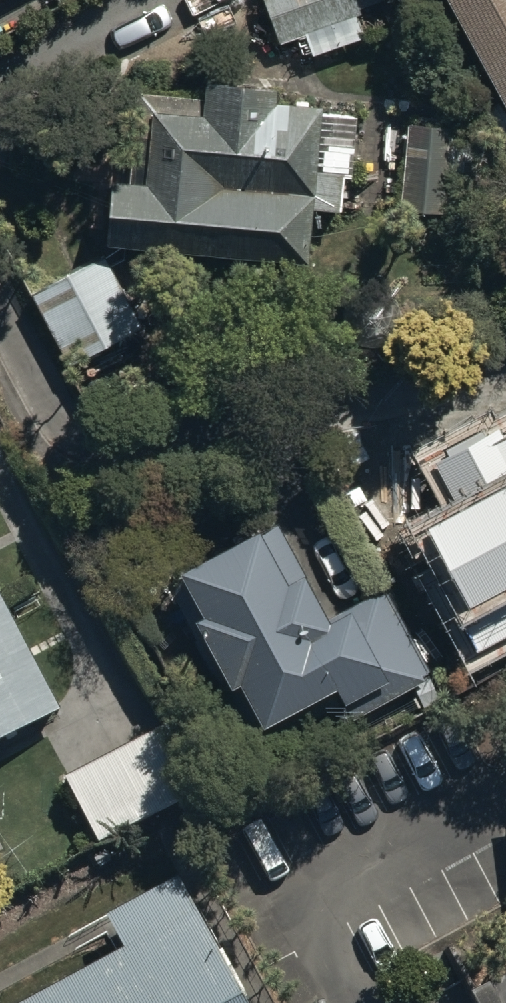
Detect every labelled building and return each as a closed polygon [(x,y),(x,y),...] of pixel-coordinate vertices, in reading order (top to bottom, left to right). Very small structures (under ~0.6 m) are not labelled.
[(275,36),(305,28),(310,47),(362,31),(353,0),(265,0),(275,36)] [(505,96),(505,0),(454,0),(505,96)] [(359,99),(318,95),(318,90),(272,86),(274,67),(201,60),(198,99),(150,95),(143,168),(108,164),(102,231),(304,249),(309,197),(337,200),(340,167),(352,168),(359,99)] [(452,119),(406,114),(399,194),(466,201),(472,134),(451,132),(452,119)] [(103,249),(29,285),(62,353),(136,316),(103,249)] [(451,435),(485,501),(427,531),(431,539),(426,541),(442,571),(446,569),(452,581),(478,568),(505,619),(505,618),(505,407),(451,435)] [(250,737),(341,690),(349,705),(426,665),(382,579),(353,594),(349,586),(326,598),(300,548),(294,550),(275,513),(263,520),(257,507),(178,548),(202,593),(194,597),(229,665),(236,661),(257,703),(238,713),(250,737)] [(54,696),(0,594),(0,724),(54,696)] [(175,713),(60,770),(91,833),(206,775),(175,713)] [(176,866),(105,905),(121,935),(0,1000),(0,1002),(249,1002),(176,866)] [(471,980),(482,1002),(505,1002),(505,963),(471,980)]
